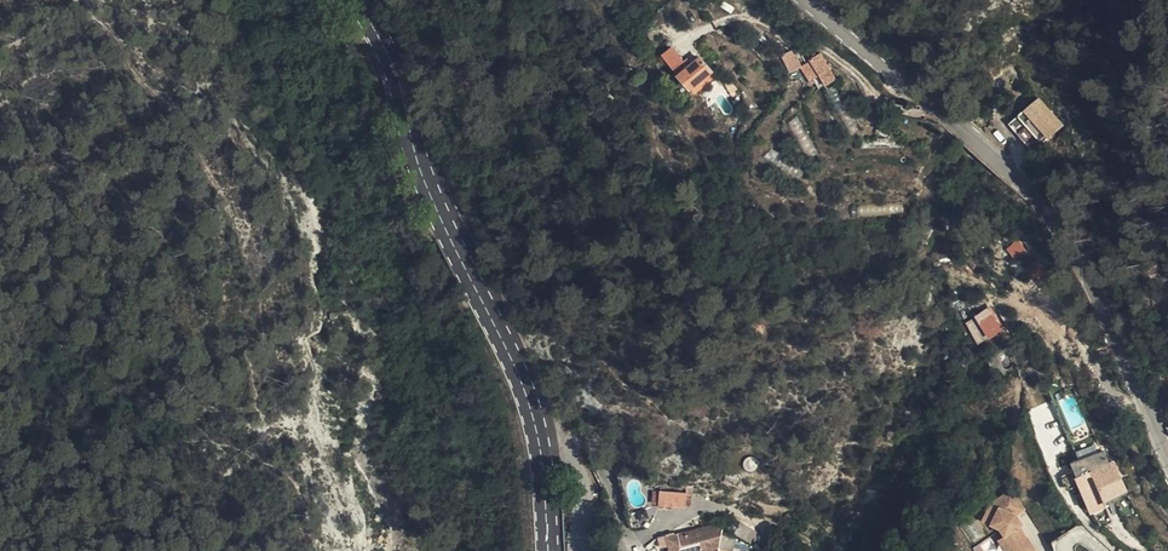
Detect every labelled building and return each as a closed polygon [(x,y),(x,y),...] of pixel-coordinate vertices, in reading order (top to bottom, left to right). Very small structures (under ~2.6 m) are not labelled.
[(685,59),(675,49),(666,58),(677,68),(685,59)] [(800,74),(810,67),(800,52),(789,58),(800,74)] [(828,75),(837,68),(826,52),(817,59),(819,61),(828,75)] [(697,89),(716,69),(704,55),(697,63),(692,58),(688,62),(685,59),(677,68),(676,69),(697,89)] [(828,75),(819,61),(810,67),(819,80),(828,75)] [(721,73),(716,69),(697,89),(701,93),(721,73)] [(1007,121),(1023,143),(1034,136),(1039,143),(1063,127),(1042,97),(1007,121)] [(1014,261),(1028,252),(1019,239),(1005,248),(1014,261)] [(992,307),(964,321),(977,345),(1004,331),(992,307)] [(1105,451),(1079,462),(1082,471),(1084,476),(1097,471),(1111,503),(1130,494),(1116,463),(1110,465),(1105,451)] [(1099,514),(1114,508),(1111,503),(1097,471),(1084,476),(1082,471),(1070,476),(1074,489),(1088,484),(1099,514)] [(652,495),(687,504),(690,489),(662,483),(655,481),(652,495)] [(1020,520),(1023,518),(1019,514),(1027,508),(1013,489),(994,504),(985,521),(1001,529),(1007,537),(1017,550),(1042,550),(1020,520)] [(662,532),(664,550),(728,550),(730,540),(718,539),(720,527),(662,532)] [(756,539),(741,527),(734,537),(748,549),(756,539)] [(1007,537),(1001,541),(1009,550),(1017,550),(1007,537)]
